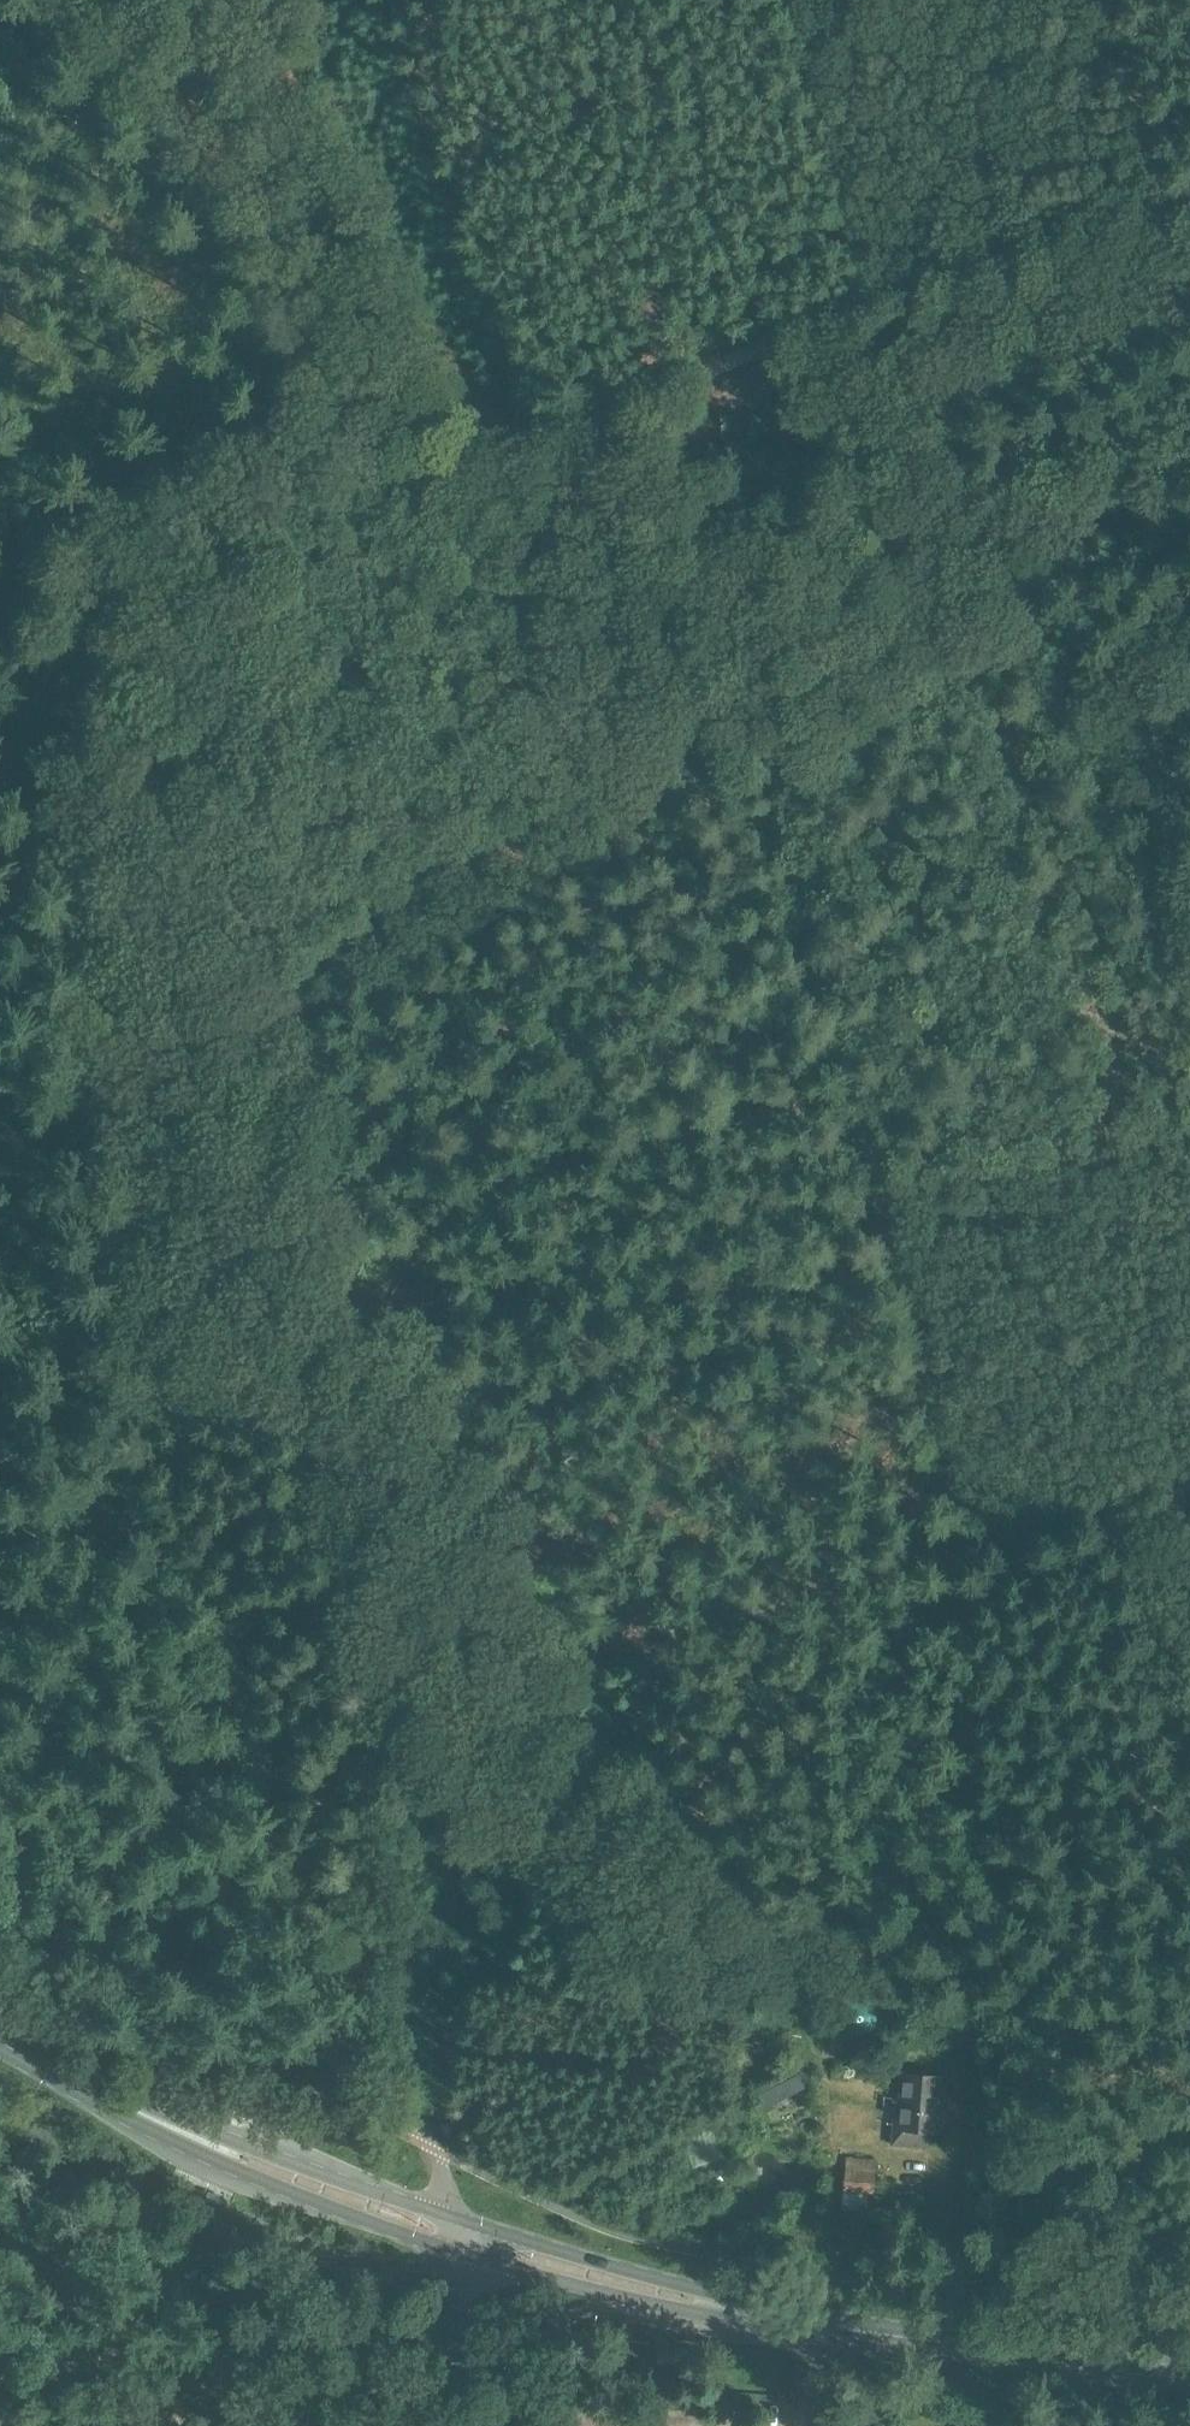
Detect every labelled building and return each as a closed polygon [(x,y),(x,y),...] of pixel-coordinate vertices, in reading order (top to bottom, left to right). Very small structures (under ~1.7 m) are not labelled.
[(847,2012),(845,2019),(847,2026),(851,2031),(858,2034),(864,2034),(871,2031),(875,2026),(877,2019),(875,2012),(871,2007),(864,2004),(858,2004),(851,2007),(847,2012)] [(943,2076),(905,2074),(901,2130),(894,2130),(894,2144),(927,2146),(928,2132),(940,2133),(943,2076)] [(796,2092),(790,2079),(763,2094),(770,2107),(796,2092)] [(847,2170),(845,2190),(876,2193),(878,2172),(847,2170)]
